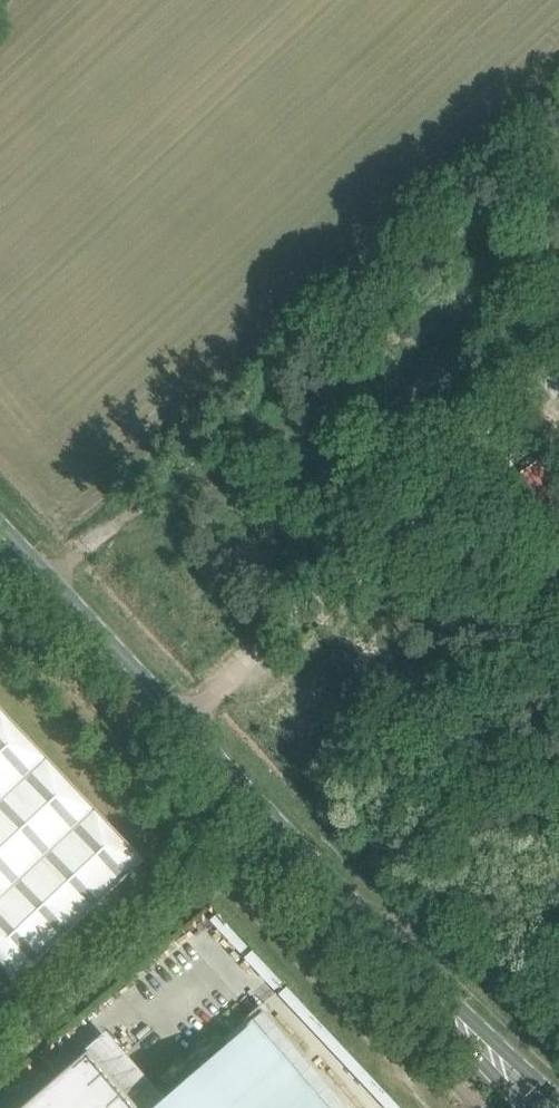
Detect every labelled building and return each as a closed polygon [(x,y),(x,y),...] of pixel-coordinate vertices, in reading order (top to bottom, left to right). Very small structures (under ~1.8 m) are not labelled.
[(502,486),(533,531),(558,512),(558,491),(538,461),(502,486)] [(78,795),(0,712),(0,967),(15,983),(15,982),(141,863),(85,804),(78,795)] [(85,1052),(20,1107),(133,1107),(85,1052)]
